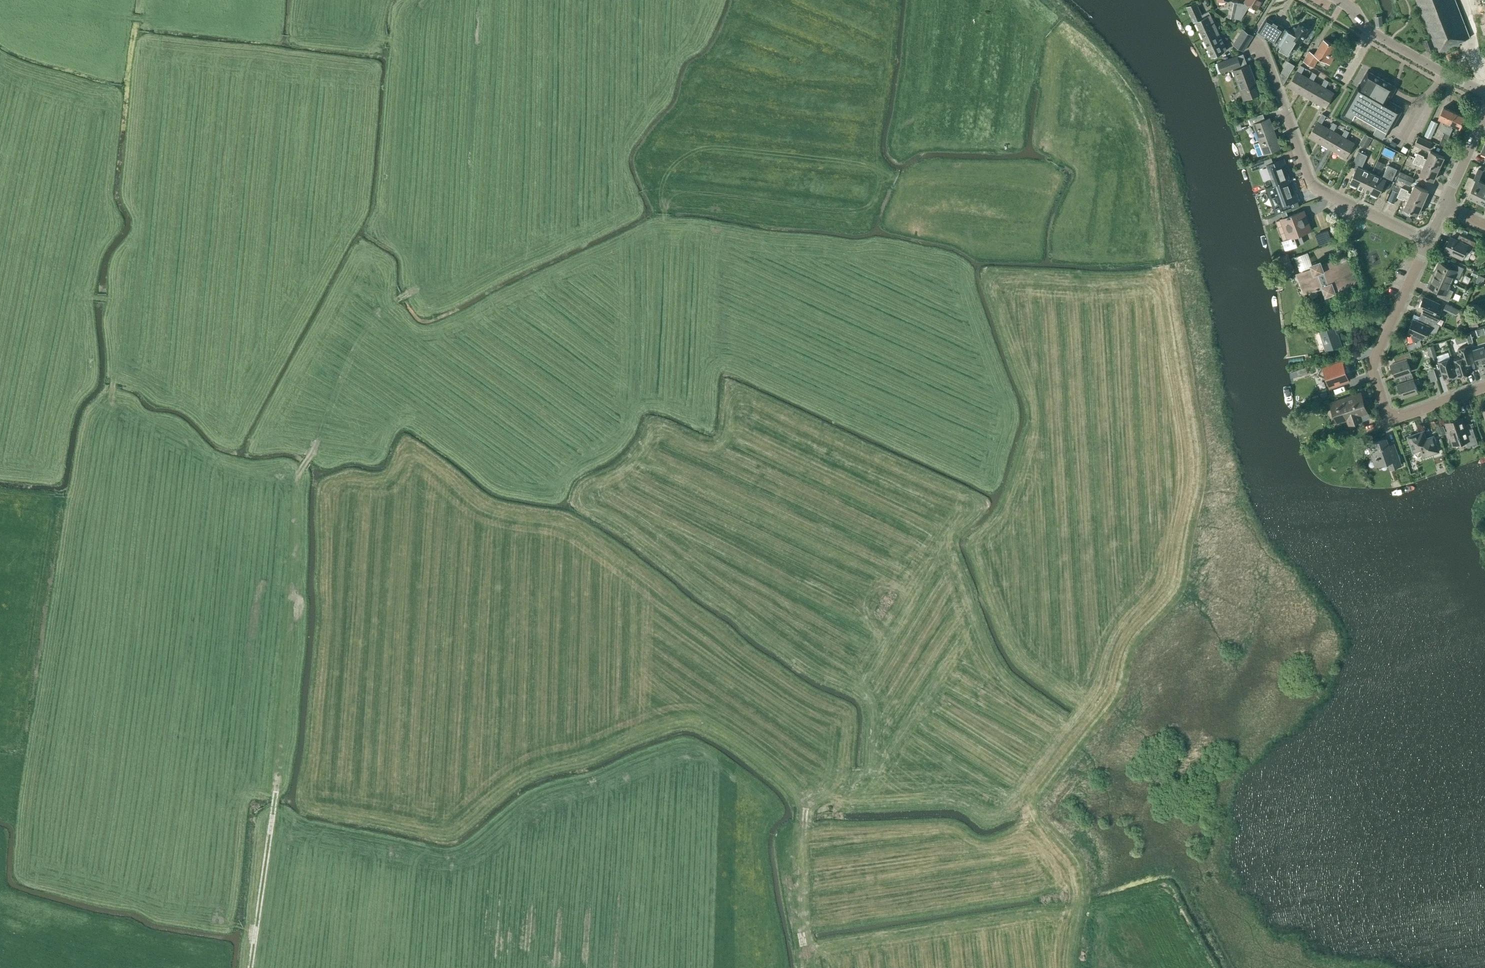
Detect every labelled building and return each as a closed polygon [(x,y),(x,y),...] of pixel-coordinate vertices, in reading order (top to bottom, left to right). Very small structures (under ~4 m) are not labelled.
[(1245,2),(1244,4),(1238,3),(1234,18),(1241,19),(1250,5),(1257,9),(1262,0),(1246,0),(1245,2)] [(1427,51),(1435,48),(1437,53),(1460,44),(1459,42),(1469,38),(1455,0),(1416,0),(1430,37),(1423,40),(1427,51)] [(1238,3),(1231,1),(1227,17),(1234,19),(1234,18),(1238,3)] [(1192,19),(1194,18),(1196,22),(1204,39),(1219,33),(1211,15),(1209,12),(1202,15),(1197,3),(1186,7),(1192,19)] [(1279,49),(1288,54),(1294,44),(1293,43),(1296,40),(1301,43),(1308,30),(1299,24),(1296,30),(1293,28),(1289,35),(1283,32),(1284,30),(1283,28),(1268,18),(1265,19),(1258,30),(1259,33),(1274,42),(1277,42),(1278,44),(1281,46),(1279,49)] [(1243,29),(1233,45),(1244,51),(1253,36),(1243,29)] [(1227,50),(1219,33),(1204,39),(1212,57),(1224,51),(1227,50)] [(1305,62),(1313,67),(1319,57),(1330,64),(1335,56),(1331,53),(1335,46),(1324,39),(1314,54),(1311,52),(1305,62)] [(1218,63),(1221,73),(1232,68),(1244,100),(1258,94),(1251,76),(1253,76),(1249,64),(1242,67),(1237,56),(1218,63)] [(1281,69),(1289,73),(1296,62),(1288,58),(1281,69)] [(1297,71),(1288,86),(1301,93),(1309,79),(1301,74),(1304,68),(1301,65),(1297,72),(1297,71)] [(1290,74),(1283,70),(1280,74),(1284,84),(1290,74)] [(1378,125),(1373,134),(1383,139),(1388,131),(1389,132),(1399,115),(1398,115),(1402,108),(1393,103),(1392,103),(1388,101),(1390,97),(1386,95),(1392,85),(1367,71),(1356,91),(1355,91),(1346,107),(1346,108),(1341,116),(1351,122),(1356,113),(1378,125)] [(1313,72),(1309,79),(1301,93),(1313,100),(1321,85),(1313,81),(1317,74),(1313,72)] [(1329,81),(1325,79),(1321,85),(1313,100),(1325,107),(1334,93),(1325,88),(1329,81)] [(1440,130),(1445,132),(1454,112),(1444,107),(1439,118),(1446,121),(1444,125),(1443,124),(1440,130)] [(1465,117),(1454,112),(1445,132),(1450,134),(1452,128),(1451,128),(1452,124),(1460,128),(1465,117)] [(1251,125),(1254,124),(1260,142),(1254,144),(1258,156),(1280,148),(1269,118),(1265,120),(1263,113),(1249,119),(1251,125)] [(1309,137),(1321,144),(1329,129),(1321,124),(1326,116),(1322,114),(1317,122),(1309,137)] [(1438,123),(1431,120),(1424,135),(1431,138),(1438,123)] [(1333,122),(1329,129),(1321,144),(1333,151),(1342,136),(1333,131),(1337,125),(1333,122)] [(1349,132),(1345,129),(1342,136),(1333,151),(1346,158),(1354,143),(1345,138),(1349,132)] [(1372,137),(1364,133),(1359,144),(1366,148),(1372,137)] [(1432,142),(1418,136),(1414,145),(1428,151),(1432,142)] [(1443,138),(1440,144),(1446,147),(1449,141),(1447,140),(1443,138)] [(1350,183),(1364,190),(1372,173),(1361,168),(1367,155),(1358,151),(1353,162),(1359,164),(1350,183)] [(1417,153),(1415,158),(1439,169),(1444,157),(1430,151),(1427,159),(1423,158),(1424,156),(1417,153)] [(1271,157),(1257,162),(1259,168),(1267,165),(1274,186),(1290,180),(1285,166),(1286,165),(1284,159),(1273,163),(1271,157)] [(1379,158),(1376,163),(1383,167),(1386,162),(1379,158)] [(1420,174),(1433,180),(1439,169),(1415,158),(1413,162),(1420,166),(1420,164),(1424,166),(1420,174)] [(1388,165),(1382,178),(1372,173),(1364,190),(1378,196),(1387,177),(1392,180),(1397,169),(1388,165)] [(1478,180),(1483,171),(1478,169),(1474,179),(1476,180),(1467,197),(1479,203),(1484,191),(1484,183),(1478,180)] [(1412,178),(1400,173),(1398,178),(1409,184),(1412,178)] [(1290,180),(1267,188),(1276,214),(1299,206),(1297,200),(1299,200),(1297,193),(1295,194),(1290,180)] [(1408,190),(1402,187),(1399,192),(1423,203),(1428,191),(1415,185),(1411,193),(1408,192),(1408,190)] [(1423,203),(1399,192),(1399,193),(1393,190),(1388,201),(1394,204),(1397,197),(1404,200),(1405,198),(1408,200),(1404,208),(1418,215),(1423,203)] [(1311,231),(1303,211),(1281,219),(1288,239),(1283,241),(1286,249),(1303,243),(1300,234),(1311,231)] [(1321,232),(1315,234),(1319,246),(1326,243),(1321,232)] [(1450,238),(1445,250),(1462,257),(1468,260),(1471,253),(1476,242),(1460,235),(1457,241),(1450,238)] [(1478,243),(1475,250),(1481,253),(1484,246),(1478,243)] [(1293,267),(1288,253),(1278,257),(1284,271),(1293,267)] [(1346,255),(1321,264),(1320,260),(1311,263),(1313,268),(1298,273),(1298,274),(1300,273),(1306,287),(1307,291),(1316,288),(1317,288),(1319,287),(1323,285),(1326,294),(1335,291),(1335,290),(1354,282),(1355,285),(1350,271),(1344,256),(1346,255)] [(1450,267),(1439,262),(1434,274),(1451,282),(1454,276),(1459,278),(1464,268),(1452,263),(1450,267)] [(1471,275),(1476,277),(1479,272),(1473,269),(1471,275)] [(1448,288),(1451,282),(1434,274),(1428,286),(1439,291),(1437,296),(1449,301),(1453,291),(1448,288)] [(1479,275),(1475,283),(1481,285),(1484,278),(1479,275)] [(1428,313),(1425,318),(1436,323),(1441,314),(1436,312),(1440,304),(1423,297),(1418,309),(1428,313)] [(1409,350),(1422,345),(1420,341),(1422,337),(1424,338),(1427,331),(1432,333),(1436,332),(1439,325),(1436,323),(1425,318),(1423,324),(1413,320),(1408,331),(1412,333),(1411,336),(1413,342),(1407,345),(1409,350)] [(1327,324),(1328,327),(1314,332),(1320,351),(1341,344),(1337,331),(1344,329),(1341,319),(1327,324)] [(1467,322),(1469,329),(1478,326),(1476,319),(1467,322)] [(1465,334),(1455,338),(1457,344),(1467,340),(1465,334)] [(1427,348),(1431,360),(1438,358),(1434,346),(1427,348)] [(1459,377),(1471,373),(1468,364),(1474,362),(1469,346),(1458,349),(1461,358),(1453,360),(1459,377)] [(1484,347),(1479,348),(1473,350),(1477,365),(1483,363),(1484,369),(1484,350),(1484,347)] [(1411,371),(1409,364),(1413,362),(1410,352),(1398,356),(1400,362),(1391,365),(1395,377),(1411,371)] [(1439,362),(1444,379),(1457,375),(1451,358),(1439,362)] [(1321,368),(1317,375),(1324,377),(1326,377),(1329,387),(1349,380),(1342,360),(1322,367),(1323,367),(1321,368)] [(1306,367),(1298,370),(1300,375),(1308,373),(1306,367)] [(1427,370),(1431,381),(1437,379),(1434,368),(1427,370)] [(1418,378),(1397,385),(1401,397),(1417,392),(1415,384),(1420,382),(1418,378)] [(1329,403),(1331,407),(1333,406),(1338,423),(1347,419),(1349,423),(1359,420),(1358,416),(1366,413),(1360,393),(1341,400),(1340,399),(1329,403)] [(1478,443),(1472,427),(1467,429),(1463,418),(1445,424),(1452,445),(1468,439),(1470,446),(1478,443)] [(1443,426),(1436,428),(1439,436),(1446,433),(1443,426)] [(1413,452),(1421,449),(1423,457),(1438,451),(1433,436),(1426,439),(1423,431),(1408,437),(1413,452)] [(1391,468),(1401,465),(1394,444),(1389,445),(1386,438),(1370,444),(1368,444),(1376,466),(1388,461),(1391,468)] [(1404,466),(1393,469),(1399,485),(1409,481),(1407,476),(1410,475),(1408,471),(1406,472),(1404,466)]
